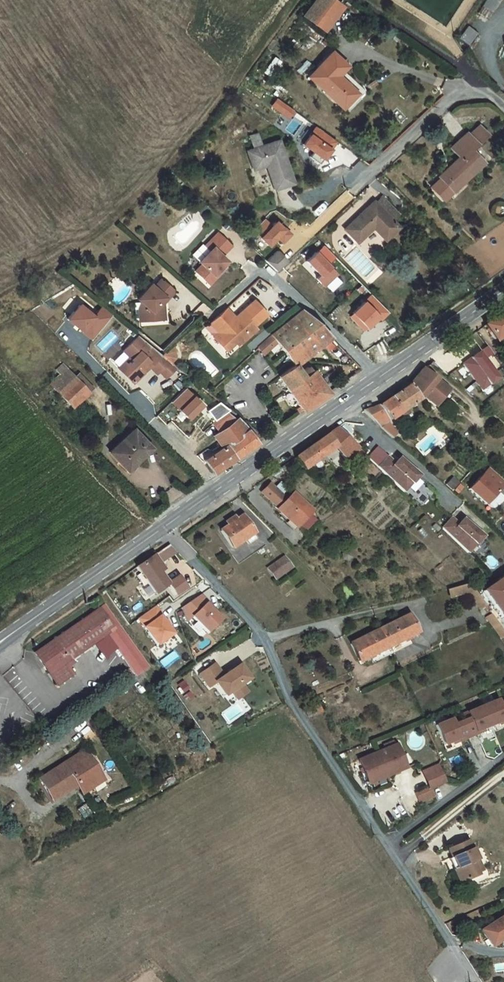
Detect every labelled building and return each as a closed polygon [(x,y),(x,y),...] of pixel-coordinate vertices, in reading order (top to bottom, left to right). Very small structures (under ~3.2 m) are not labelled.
[(325,0),(315,0),(303,19),(323,33),(339,9),(325,0)] [(491,11),(498,0),(482,0),(480,4),(491,11)] [(344,68),(330,55),(308,79),(346,114),(361,98),(361,90),(341,71),(344,68)] [(268,105),(287,118),(293,110),(275,96),(268,105)] [(318,161),(335,142),(313,124),(297,143),(318,161)] [(455,158),(436,177),(451,194),(483,164),(471,152),(488,137),(478,127),(466,138),(463,135),(448,150),(455,158)] [(264,166),(272,191),(289,185),(275,141),(244,152),(250,170),(264,166)] [(377,200),(342,231),(356,246),(377,227),(387,238),(402,225),(377,200)] [(265,247),(273,237),(280,243),(289,234),(271,217),(253,236),(265,247)] [(227,245),(214,232),(201,245),(206,249),(195,261),(198,263),(191,270),(205,283),(212,276),(210,274),(217,266),(223,260),(217,255),(227,245)] [(265,259),(276,271),(286,261),(275,250),(265,259)] [(314,254),(305,263),(318,277),(315,280),(322,288),(323,286),(332,277),(334,276),(314,254)] [(217,266),(210,274),(212,276),(219,268),(217,266)] [(251,283),(261,294),(272,283),(262,272),(251,283)] [(332,277),(323,286),(329,292),(338,283),(332,277)] [(361,331),(384,310),(368,292),(345,313),(361,331)] [(145,339),(145,324),(142,322),(146,317),(148,319),(156,310),(142,299),(135,307),(132,304),(119,319),(126,324),(126,339),(145,339)] [(209,327),(193,342),(201,351),(196,356),(202,363),(211,354),(217,361),(220,364),(239,347),(236,344),(249,332),(237,319),(223,331),(225,333),(219,338),(209,327)] [(472,343),(482,356),(503,341),(503,329),(499,324),(472,343)] [(285,330),(258,354),(242,368),(248,376),(260,366),(276,388),(316,360),(285,330)] [(103,352),(116,337),(110,331),(96,346),(103,352)] [(459,351),(450,358),(459,369),(467,364),(459,351)] [(211,354),(202,363),(208,369),(217,361),(211,354)] [(153,382),(121,357),(106,371),(115,380),(111,384),(108,382),(101,389),(116,404),(128,392),(124,389),(128,385),(132,388),(132,387),(140,395),(142,393),(152,383),(153,382)] [(430,371),(422,377),(430,384),(440,393),(447,386),(430,371)] [(160,389),(152,383),(142,393),(149,400),(160,389)] [(379,414),(390,428),(411,413),(427,424),(440,407),(412,384),(408,387),(397,401),(379,414)] [(261,398),(286,433),(312,415),(295,392),(291,394),(288,391),(282,395),(276,388),(261,398)] [(45,417),(52,424),(62,415),(56,408),(45,417)] [(368,422),(349,428),(367,444),(376,438),(390,428),(379,414),(368,422)] [(219,441),(212,433),(196,445),(201,453),(196,456),(205,468),(212,464),(221,477),(247,459),(222,438),(219,441)] [(376,438),(367,444),(381,457),(387,449),(376,438)] [(325,444),(282,475),(291,488),(320,468),(336,482),(353,470),(325,444)] [(137,467),(119,449),(96,471),(114,489),(137,467)] [(212,464),(205,468),(188,481),(197,493),(221,477),(212,464)] [(367,465),(358,475),(369,485),(378,475),(367,465)] [(378,475),(369,485),(395,509),(409,492),(389,476),(385,481),(378,475)] [(480,483),(462,505),(479,519),(498,498),(480,483)] [(252,508),(291,539),(292,538),(300,527),(303,523),(282,506),(277,513),(259,499),(252,508)] [(300,527),(292,538),(299,543),(307,532),(300,527)] [(238,553),(242,550),(231,533),(207,547),(218,564),(230,557),(234,563),(241,558),(238,553)] [(445,534),(436,545),(462,569),(476,552),(456,535),(452,540),(445,534)] [(164,560),(175,553),(168,544),(158,551),(164,560)] [(273,580),(291,567),(282,555),(264,567),(273,580)] [(150,567),(142,572),(146,577),(149,580),(156,575),(164,570),(156,562),(150,567)] [(125,584),(144,611),(156,602),(164,612),(175,604),(167,592),(157,600),(142,579),(146,577),(142,572),(125,584)] [(448,597),(469,591),(466,584),(446,589),(448,597)] [(480,608),(500,636),(503,633),(503,593),(480,608)] [(467,600),(448,604),(451,612),(464,608),(472,606),(467,600)] [(147,666),(103,604),(34,652),(57,684),(69,675),(61,664),(84,648),(107,632),(136,674),(147,666)] [(472,606),(464,608),(477,627),(484,623),(472,606)] [(197,618),(190,611),(171,625),(177,638),(183,633),(198,648),(211,635),(202,626),(195,620),(197,618)] [(197,618),(195,620),(202,626),(204,624),(197,618)] [(145,623),(128,635),(148,661),(162,650),(155,641),(150,633),(152,632),(145,623)] [(404,631),(376,646),(386,666),(415,650),(404,631)] [(376,646),(347,661),(358,681),(386,666),(376,646)] [(207,679),(193,691),(201,701),(207,696),(217,709),(224,705),(225,706),(235,699),(242,693),(232,679),(216,691),(207,679)] [(235,699),(225,706),(230,713),(240,705),(235,699)] [(305,706),(295,712),(301,723),(312,716),(305,706)] [(482,720),(488,740),(496,738),(503,735),(503,737),(503,719),(499,721),(497,715),(482,720)] [(468,731),(460,734),(465,751),(474,748),(473,745),(480,743),(488,740),(482,720),(466,725),(468,731)] [(449,731),(434,736),(441,756),(449,753),(456,751),(456,753),(465,751),(460,734),(451,737),(449,731)] [(352,763),(364,787),(391,774),(398,770),(386,747),(352,763)] [(97,793),(81,769),(35,797),(49,816),(72,803),(75,806),(97,793)] [(434,772),(420,777),(427,791),(441,787),(434,772)] [(427,791),(412,796),(416,805),(417,807),(431,800),(427,791)] [(100,798),(97,793),(75,806),(79,812),(100,798)] [(469,843),(449,851),(452,859),(456,869),(452,871),(458,885),(476,877),(475,875),(474,872),(479,870),(469,843)] [(472,936),(481,952),(490,947),(503,939),(503,936),(496,922),(472,936)] [(490,947),(494,955),(503,949),(503,941),(503,939),(490,947)]
